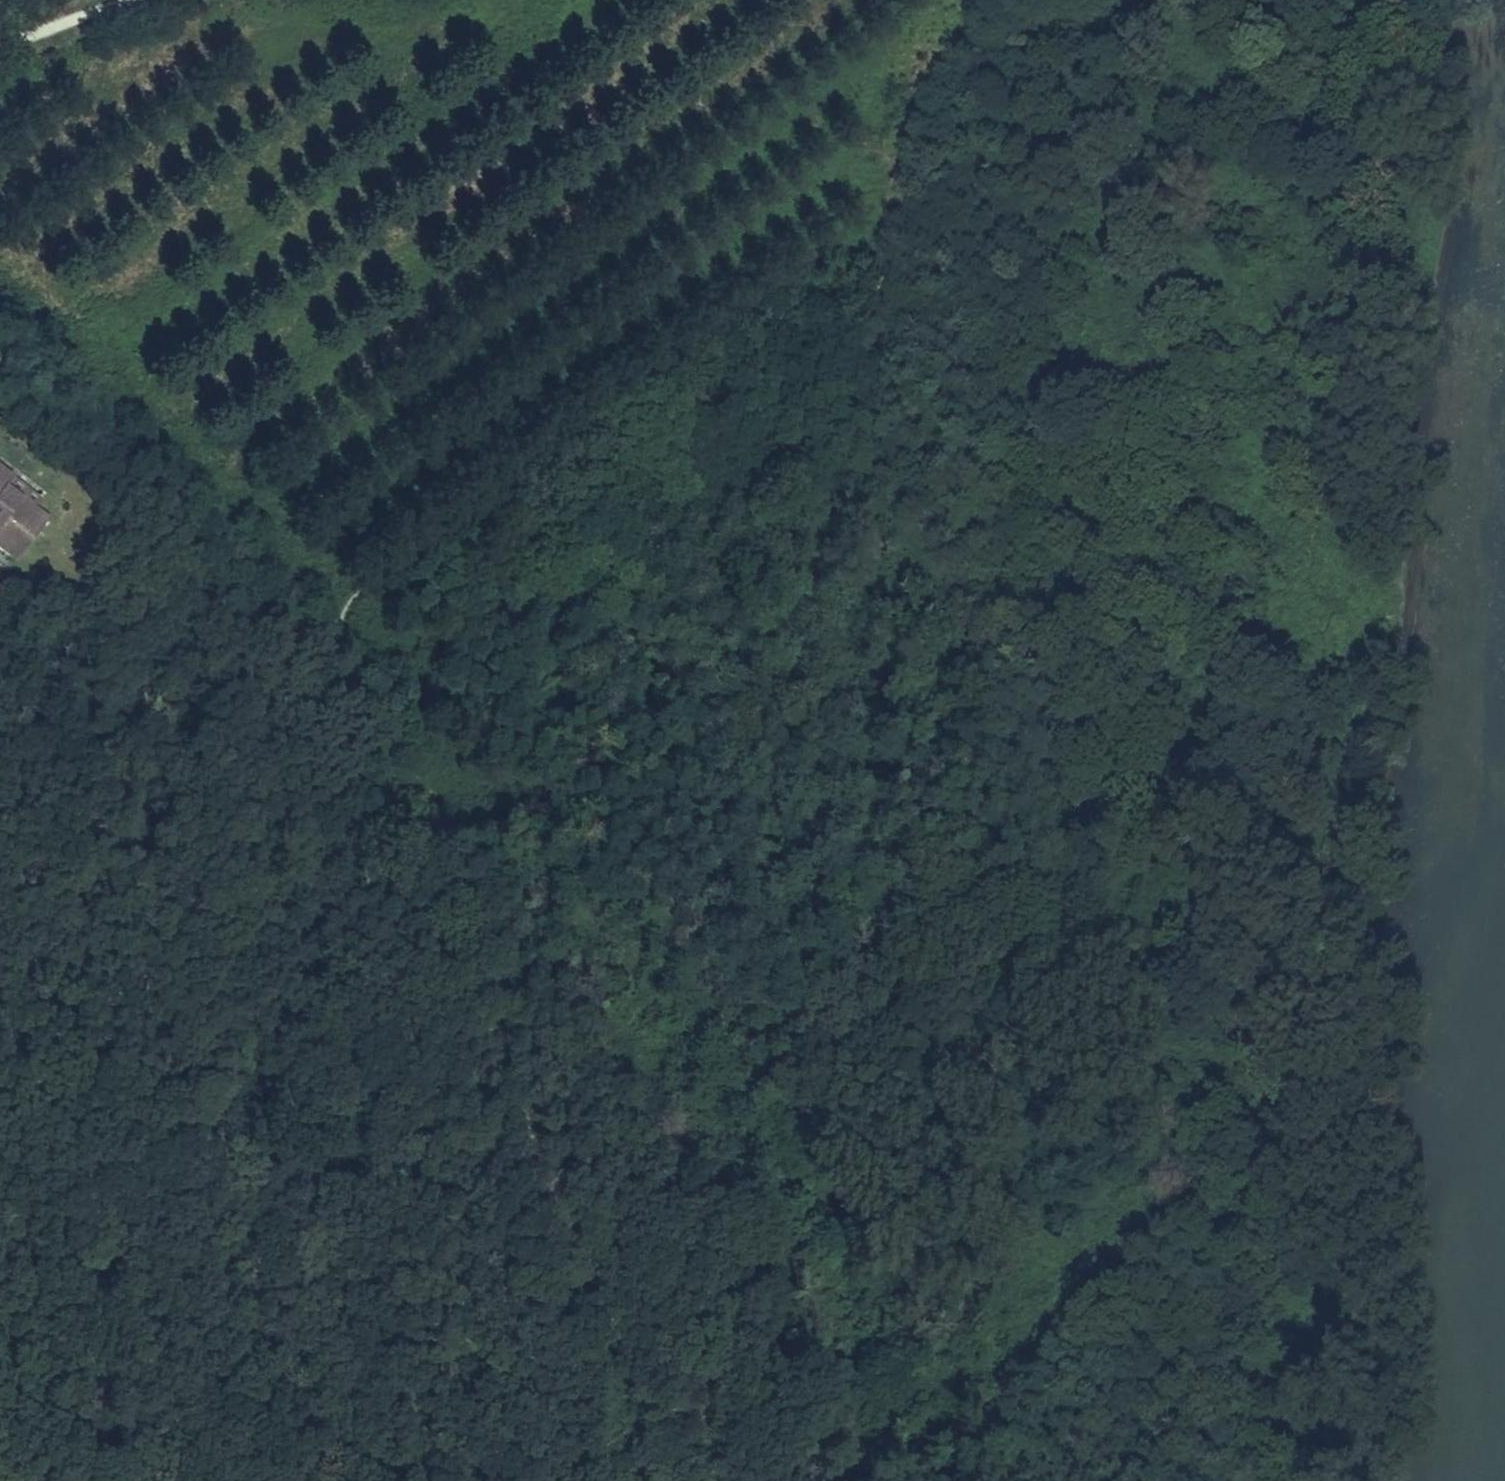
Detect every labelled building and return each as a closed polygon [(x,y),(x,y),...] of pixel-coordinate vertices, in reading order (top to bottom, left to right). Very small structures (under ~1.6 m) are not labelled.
[(15,556),(46,516),(31,505),(5,486),(11,479),(0,470),(0,544),(15,556)] [(37,498),(11,479),(5,486),(31,505),(37,498)]
